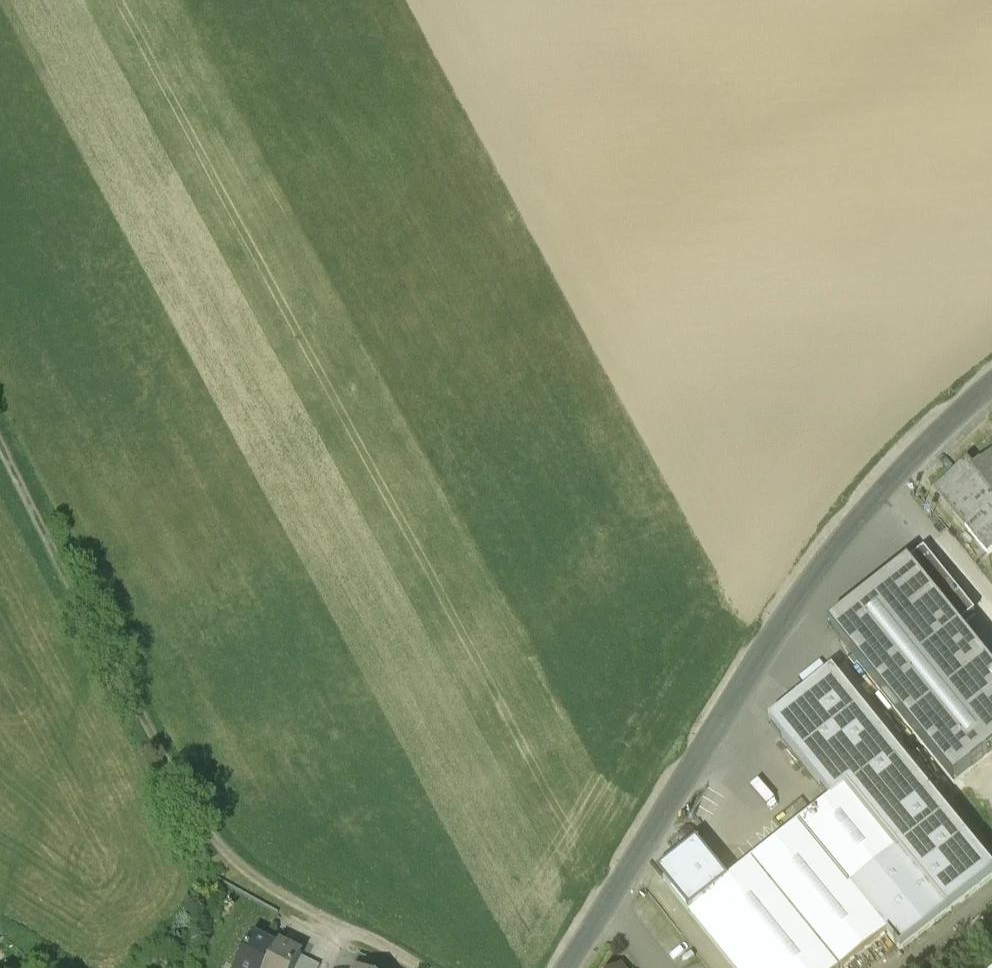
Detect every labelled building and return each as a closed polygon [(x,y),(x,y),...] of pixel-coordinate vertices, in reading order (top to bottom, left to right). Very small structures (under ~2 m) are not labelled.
[(973,471),(967,464),(935,491),(988,556),(991,552),(991,456),(973,471)] [(829,628),(954,786),(991,757),(991,670),(908,565),(829,628)] [(834,671),(768,721),(831,801),(730,882),(704,852),(665,881),(734,967),(848,967),(888,937),(901,953),(991,882),(991,871),(834,671)] [(241,967),(269,967),(278,952),(255,941),(241,967)] [(279,949),(278,952),(269,967),(298,967),(302,960),(279,949)] [(374,966),(359,959),(354,967),(373,967),(374,966)]
